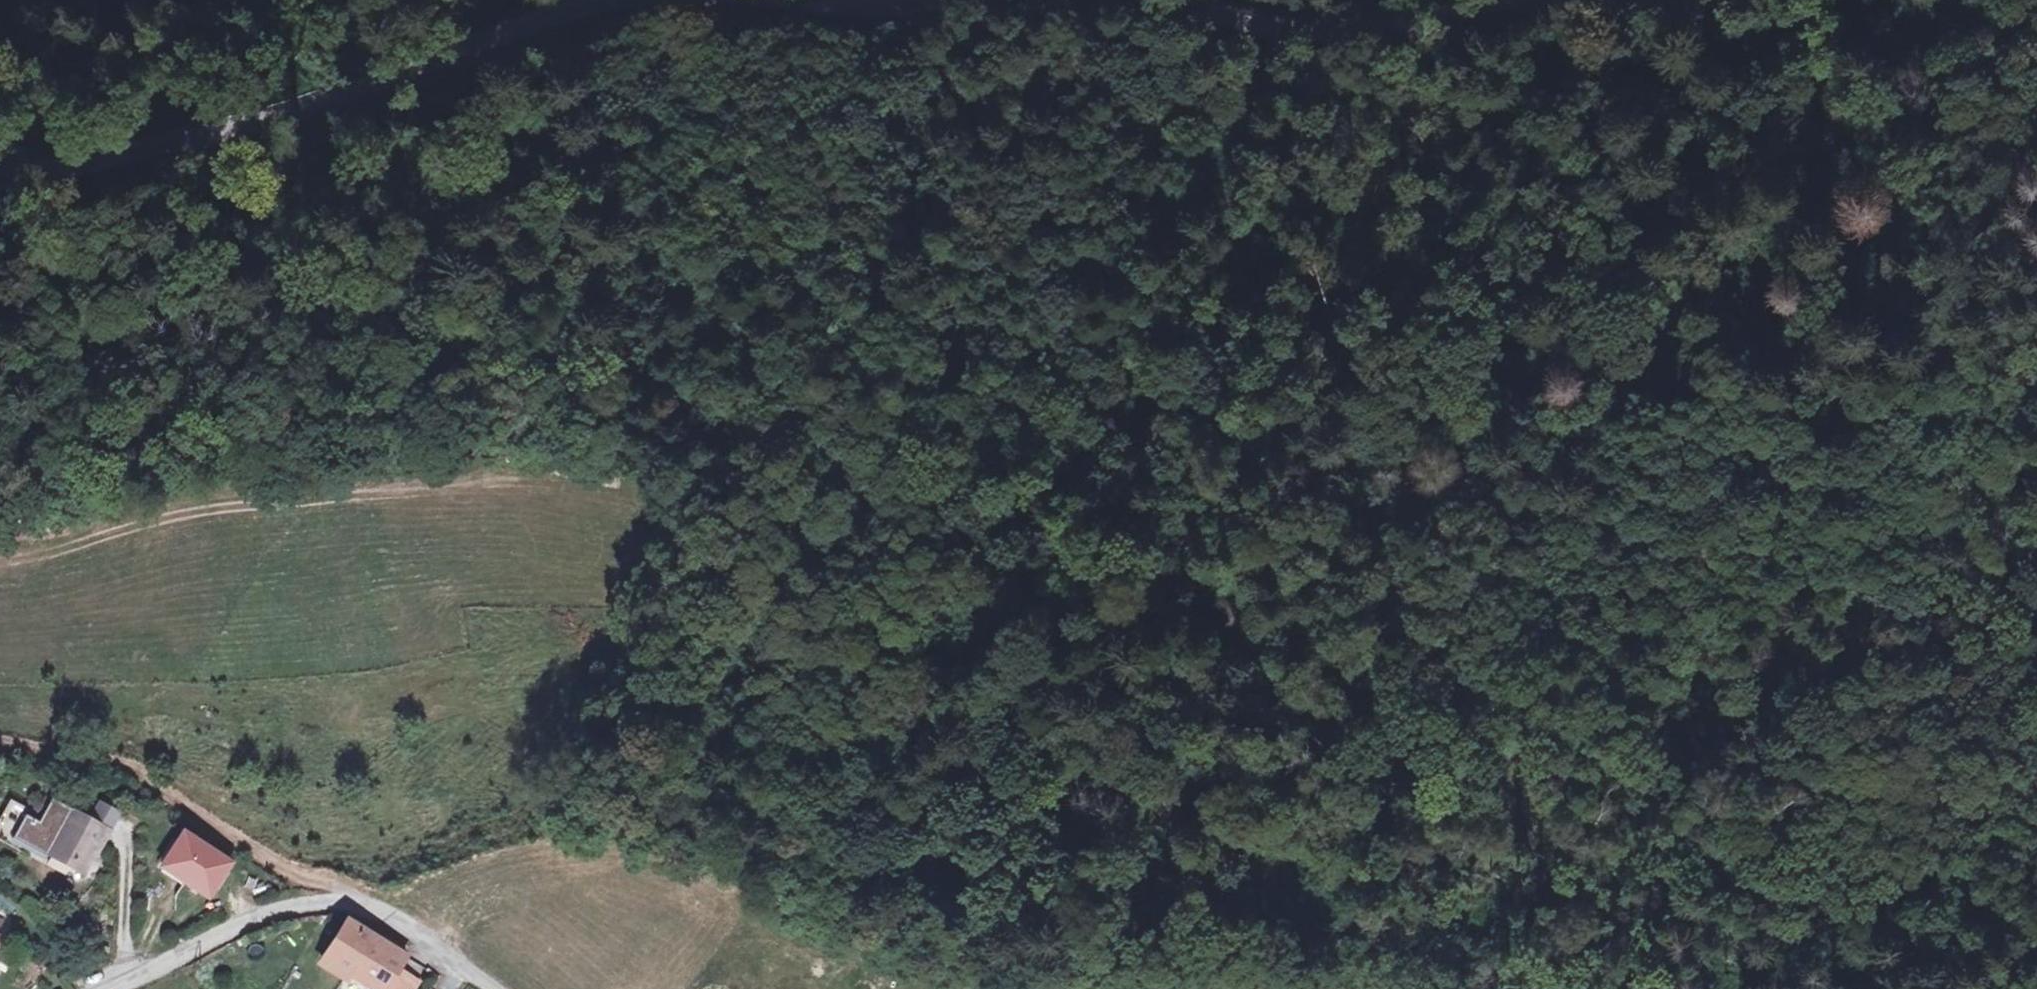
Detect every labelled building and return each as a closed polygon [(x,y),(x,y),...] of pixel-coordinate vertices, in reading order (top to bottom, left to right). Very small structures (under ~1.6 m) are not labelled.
[(60,852),(95,872),(109,848),(111,849),(119,835),(100,824),(61,801),(48,825),(35,817),(22,840),(56,859),(57,857),(60,852)] [(110,807),(100,824),(119,835),(129,817),(110,807)] [(233,868),(189,836),(166,868),(210,900),(233,868)] [(349,921),(325,959),(366,988),(391,988),(399,978),(409,964),(349,921)] [(399,978),(391,988),(415,988),(399,978)]
